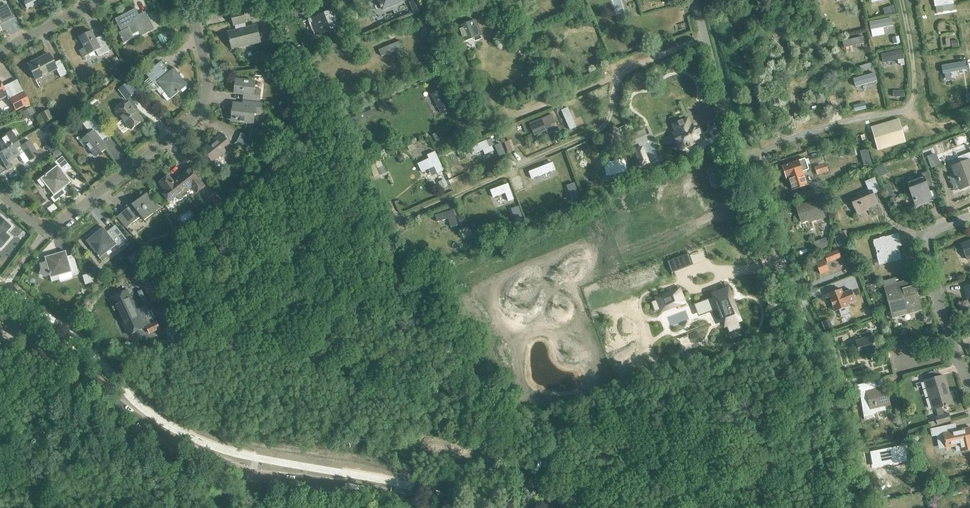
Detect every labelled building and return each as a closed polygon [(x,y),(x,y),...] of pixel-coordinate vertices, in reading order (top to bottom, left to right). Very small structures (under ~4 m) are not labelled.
[(27,9),(44,0),(22,0),(27,9)] [(383,10),(405,0),(379,0),(383,10)] [(415,13),(422,10),(418,0),(413,0),(410,1),(415,13)] [(953,0),(940,0),(934,1),(935,7),(936,7),(937,13),(954,10),(953,0)] [(10,19),(3,5),(0,7),(0,24),(10,19)] [(148,16),(141,19),(135,9),(115,19),(121,31),(118,33),(124,43),(134,38),(133,35),(139,32),(142,37),(155,30),(148,16)] [(257,25),(243,28),(242,23),(246,23),(243,10),(231,13),(234,25),(237,25),(238,29),(228,32),(232,49),(261,42),(257,25)] [(312,23),(314,29),(317,36),(339,27),(337,20),(333,10),(309,20),(310,24),(312,23)] [(476,40),(481,38),(475,21),(457,27),(463,41),(474,37),(476,40)] [(504,25),(498,27),(501,34),(507,32),(504,25)] [(104,40),(98,43),(92,32),(80,38),(85,49),(80,51),(83,58),(96,51),(99,57),(110,52),(104,40)] [(843,41),(844,48),(864,44),(863,37),(843,41)] [(382,57),(404,48),(401,41),(379,50),(382,57)] [(60,60),(53,63),(48,53),(27,64),(35,80),(56,69),(60,78),(67,74),(60,60)] [(967,66),(948,69),(949,75),(962,73),(962,77),(964,76),(965,78),(969,78),(967,66)] [(167,101),(188,85),(174,68),(166,74),(162,69),(145,82),(151,90),(152,90),(154,91),(156,90),(161,86),(165,92),(162,95),(167,101)] [(443,80),(440,74),(434,77),(437,83),(443,80)] [(260,102),(261,90),(255,89),(255,81),(236,79),(235,93),(247,94),(247,100),(260,102)] [(29,104),(17,80),(1,88),(0,85),(0,98),(5,96),(8,100),(9,99),(15,111),(25,106),(26,109),(30,106),(29,104)] [(119,90),(127,100),(137,92),(129,82),(119,90)] [(448,111),(439,91),(431,94),(440,115),(448,111)] [(262,102),(260,102),(247,100),(246,106),(233,105),(232,119),(240,120),(240,122),(254,123),(255,113),(261,114),(262,102)] [(117,112),(131,130),(143,121),(129,103),(117,112)] [(561,110),(570,130),(577,128),(568,107),(561,110)] [(22,113),(24,118),(33,114),(30,108),(22,113)] [(39,116),(44,125),(52,120),(48,112),(39,116)] [(552,114),(530,124),(534,136),(546,131),(547,134),(559,129),(552,114)] [(108,148),(102,141),(107,137),(92,117),(83,124),(90,133),(82,140),(79,136),(77,138),(84,147),(87,144),(97,156),(108,148)] [(690,149),(698,145),(697,143),(705,140),(699,128),(695,130),(693,125),(692,126),(689,118),(673,125),(677,132),(674,133),(681,150),(689,147),(690,149)] [(871,127),(878,150),(906,142),(899,118),(871,127)] [(17,141),(10,131),(0,137),(0,152),(2,150),(17,141)] [(438,133),(433,136),(436,142),(441,139),(438,133)] [(203,149),(212,162),(232,146),(222,134),(203,149)] [(238,141),(251,147),(254,140),(241,134),(238,141)] [(0,152),(0,159),(6,169),(11,166),(8,161),(23,152),(28,160),(38,154),(29,140),(20,146),(17,141),(2,150),(0,152)] [(486,141),(470,148),(473,154),(483,150),(485,154),(494,150),(492,146),(489,147),(486,141)] [(513,145),(505,148),(507,154),(515,152),(513,145)] [(444,170),(435,152),(428,155),(429,159),(418,164),(422,172),(432,168),(433,170),(435,168),(437,173),(444,170)] [(961,189),(969,186),(969,153),(958,158),(961,164),(952,167),(961,189)] [(632,170),(632,169),(628,154),(622,155),(623,158),(614,160),(617,173),(631,170),(632,170)] [(65,194),(61,189),(70,182),(64,174),(71,168),(62,157),(55,162),(57,164),(36,181),(41,187),(44,185),(53,195),(50,198),(53,203),(65,194)] [(803,170),(809,168),(806,158),(800,159),(783,164),(787,177),(789,176),(793,188),(808,184),(803,170)] [(826,163),(825,164),(824,160),(817,162),(817,163),(814,164),(817,175),(828,172),(826,163)] [(529,172),(532,179),(556,170),(553,163),(529,172)] [(197,192),(205,187),(200,180),(201,180),(191,167),(178,177),(179,178),(173,181),(169,176),(160,183),(166,190),(163,193),(170,202),(178,195),(179,197),(192,187),(197,192)] [(632,170),(631,170),(634,181),(640,180),(638,168),(632,169),(632,170)] [(918,206),(933,201),(928,189),(934,187),(929,172),(922,174),(923,177),(907,184),(911,193),(913,192),(918,206)] [(850,199),(857,215),(868,210),(868,209),(878,205),(873,195),(883,191),(877,177),(865,182),(869,192),(850,199)] [(448,186),(445,179),(438,182),(442,189),(448,186)] [(508,184),(490,190),(493,198),(506,193),(509,202),(514,200),(508,184)] [(141,216),(145,220),(160,208),(147,192),(118,216),(126,227),(141,216)] [(817,220),(825,218),(819,200),(796,208),(801,222),(816,217),(817,220)] [(454,210),(435,215),(437,222),(449,219),(451,227),(458,225),(454,210)] [(458,218),(463,230),(468,228),(464,216),(458,218)] [(11,227),(0,217),(0,247),(1,247),(10,237),(5,233),(11,227)] [(114,232),(110,235),(103,227),(86,241),(102,261),(108,256),(106,253),(117,244),(119,247),(124,244),(114,232)] [(886,263),(901,259),(896,241),(899,240),(898,234),(873,240),(879,260),(884,258),(886,263)] [(829,247),(826,237),(814,241),(817,251),(829,247)] [(422,256),(414,243),(409,246),(417,259),(422,256)] [(74,260),(68,261),(65,250),(45,256),(46,261),(39,263),(41,270),(40,273),(45,276),(49,274),(51,281),(59,279),(58,275),(71,272),(72,276),(78,274),(74,260)] [(818,262),(816,263),(821,275),(832,270),(829,262),(831,261),(831,262),(840,258),(837,250),(817,259),(818,262)] [(681,253),(665,257),(669,269),(685,264),(681,253)] [(899,316),(918,311),(915,297),(918,296),(913,279),(884,287),(890,311),(897,309),(899,316)] [(160,297),(150,280),(141,285),(151,302),(160,297)] [(657,295),(649,298),(653,308),(661,305),(661,306),(681,298),(677,287),(656,294),(657,295)] [(726,289),(699,298),(705,311),(719,306),(728,331),(741,326),(726,289)] [(848,292),(843,294),(841,290),(828,294),(835,312),(848,307),(848,306),(852,304),(848,292)] [(133,333),(144,328),(127,291),(111,298),(119,313),(121,312),(122,315),(124,314),(133,333)] [(146,325),(150,334),(160,329),(156,321),(146,325)] [(856,341),(860,357),(877,352),(873,336),(856,341)] [(950,395),(948,395),(945,384),(946,383),(944,375),(925,381),(934,409),(936,409),(938,416),(935,417),(937,420),(929,423),(928,421),(924,423),(925,427),(929,425),(930,427),(950,421),(948,413),(944,414),(942,407),(953,404),(950,395)] [(886,388),(874,391),(872,382),(855,386),(857,395),(860,394),(865,417),(873,416),(876,412),(885,410),(884,407),(890,406),(886,388)] [(946,448),(969,443),(969,428),(943,433),(946,448)] [(902,450),(871,457),(874,468),(904,462),(902,450)]
